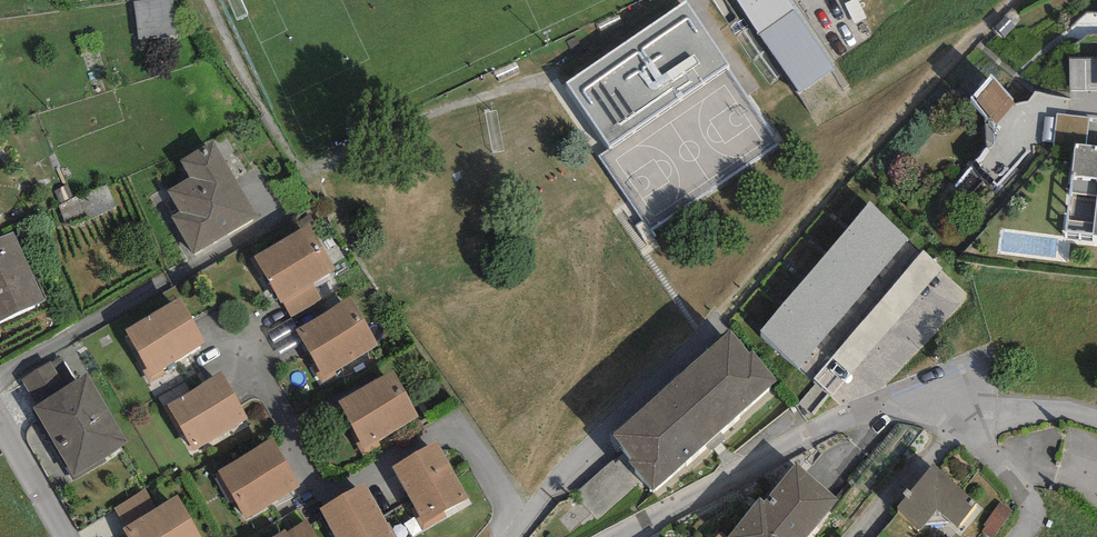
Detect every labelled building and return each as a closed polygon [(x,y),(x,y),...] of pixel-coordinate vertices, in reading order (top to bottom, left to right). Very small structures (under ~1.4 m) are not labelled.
[(135,4),(139,43),(178,38),(174,0),(168,0),(135,4)] [(798,97),(836,72),(787,0),(733,0),(798,97)] [(821,19),(836,52),(874,36),(858,0),(843,0),(846,8),(821,19)] [(686,8),(561,89),(652,229),(777,148),(686,8)] [(1069,98),(1096,98),(1096,68),(1069,68),(1069,98)] [(1017,103),(995,84),(977,106),(998,125),(1017,103)] [(1096,154),(1096,120),(1064,116),(1060,149),(1072,151),(1096,154)] [(260,223),(210,142),(170,167),(182,185),(163,197),(177,220),(169,225),(193,263),(260,223)] [(1072,151),(1063,235),(1096,238),(1096,154),(1072,151)] [(965,295),(868,204),(759,333),(837,405),(882,387),(965,295)] [(335,272),(309,226),(254,257),(280,303),(285,300),(294,316),(322,301),(312,285),(335,272)] [(11,236),(0,241),(0,325),(43,305),(11,236)] [(380,345),(348,295),(297,327),(328,377),(380,345)] [(207,342),(180,297),(125,329),(152,375),(207,342)] [(776,381),(729,330),(611,438),(658,490),(776,381)] [(60,358),(22,381),(37,406),(34,411),(73,479),(130,446),(89,377),(75,385),(60,358)] [(419,417),(392,370),(338,401),(365,448),(419,417)] [(247,421),(222,375),(169,404),(195,450),(247,421)] [(271,438),(218,469),(247,518),(300,488),(271,438)] [(469,502),(436,443),(392,468),(426,527),(469,502)] [(793,467),(763,504),(758,500),(729,536),(809,536),(837,502),(793,467)] [(973,510),(924,474),(891,518),(916,536),(930,519),(954,536),(973,510)] [(365,485),(320,511),(336,536),(395,536),(365,485)] [(114,507),(131,536),(201,536),(178,495),(157,506),(147,489),(114,507)] [(306,522),(277,536),(314,536),(306,522)]
